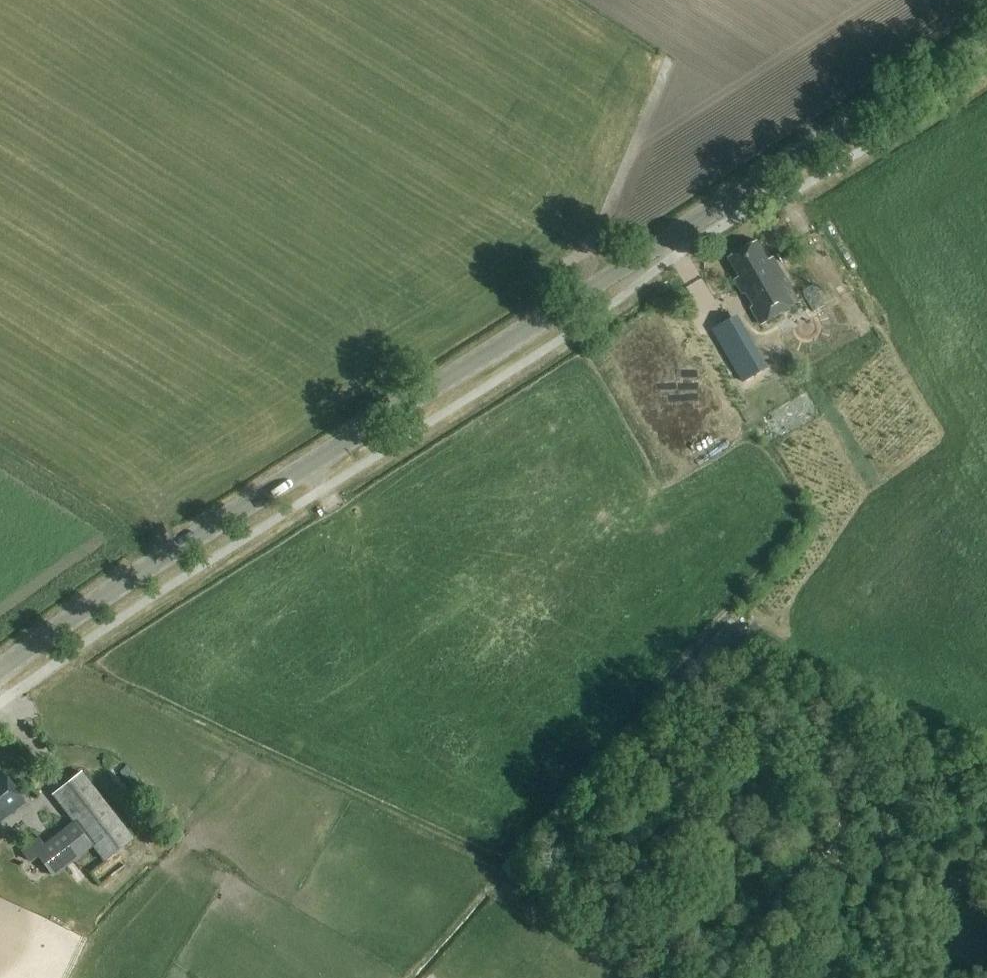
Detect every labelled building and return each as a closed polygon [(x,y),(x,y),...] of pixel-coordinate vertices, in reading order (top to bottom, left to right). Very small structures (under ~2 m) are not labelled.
[(731,256),(727,258),(739,277),(737,278),(734,280),(742,295),(746,293),(753,306),(750,309),(760,325),(800,302),(798,299),(773,257),(768,260),(757,241),(731,256)] [(787,249),(778,254),(782,263),(792,258),(787,249)] [(734,366),(744,381),(764,370),(755,354),(734,366)] [(1,772),(0,773),(0,820),(24,802),(1,772)] [(74,826),(63,834),(61,830),(43,844),(38,837),(20,851),(29,863),(37,857),(52,877),(92,846),(105,862),(134,839),(81,772),(51,796),(74,826)]
